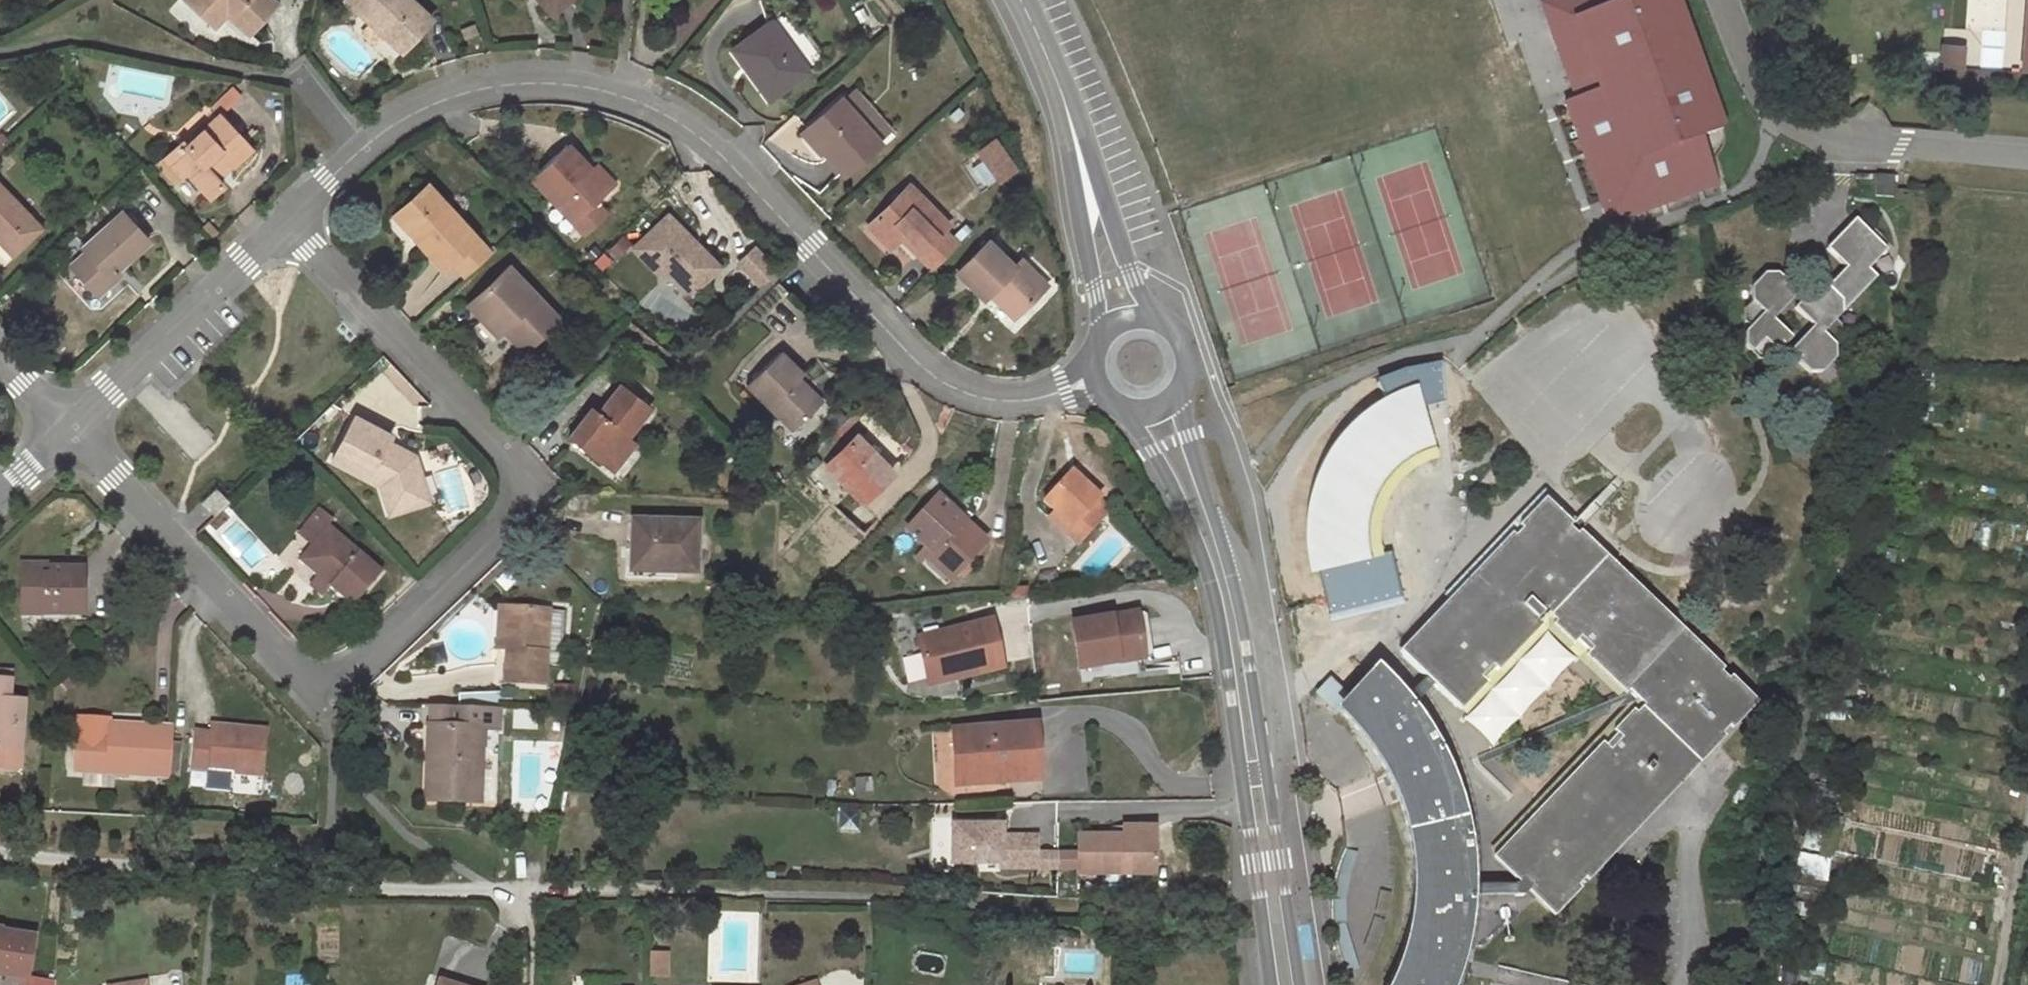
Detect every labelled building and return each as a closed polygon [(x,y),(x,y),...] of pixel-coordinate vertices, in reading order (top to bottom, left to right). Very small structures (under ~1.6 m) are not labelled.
[(271,0),(190,0),(216,23),(226,11),(249,32),(274,3),(271,0)] [(384,34),(387,30),(406,47),(431,18),(412,0),(347,0),(384,34)] [(551,13),(565,0),(539,0),(551,13)] [(1542,4),(1551,27),(1555,19),(1551,8),(1562,4),(1564,0),(1553,0),(1542,4)] [(1631,215),(1715,184),(1698,137),(1722,127),(1676,0),(1564,0),(1562,4),(1551,8),(1555,19),(1551,27),(1576,99),(1564,103),(1599,200),(1607,204),(1612,215),(1623,211),(1631,215)] [(806,71),(769,21),(731,48),(767,98),(806,71)] [(402,51),(406,47),(387,30),(384,34),(402,51)] [(1941,65),(1961,67),(1962,46),(1942,45),(1941,65)] [(210,106),(217,114),(219,116),(240,96),(231,87),(210,106)] [(853,90),(841,100),(877,139),(889,129),(853,90)] [(877,139),(841,100),(839,97),(805,126),(825,147),(823,149),(845,174),(880,142),(877,139)] [(219,116),(217,114),(184,145),(181,141),(164,157),(181,176),(186,172),(209,197),(223,185),(215,176),(223,170),(220,167),(227,161),(246,144),(219,116)] [(819,152),(823,149),(825,147),(805,126),(799,131),(819,152)] [(992,136),(968,152),(990,186),(1014,170),(992,136)] [(251,150),(246,144),(227,161),(232,167),(251,150)] [(590,167),(567,144),(531,178),(579,229),(597,211),(595,200),(610,186),(590,167)] [(595,162),(590,167),(610,186),(614,182),(595,162)] [(1875,175),(1874,196),(1893,197),(1893,183),(1895,183),(1896,176),(1875,175)] [(425,181),(396,208),(425,238),(419,244),(443,270),(451,263),(464,276),(492,250),(425,181)] [(16,252),(42,226),(0,183),(0,234),(16,252)] [(933,269),(958,243),(952,237),(944,230),(950,224),(908,183),(866,223),(891,248),(900,238),(904,234),(922,250),(917,254),(933,269)] [(605,210),(595,200),(597,211),(579,229),(584,234),(605,210)] [(1612,215),(1607,204),(1599,200),(1608,223),(1631,215),(1623,211),(1612,215)] [(390,213),(419,244),(425,238),(396,208),(390,213)] [(149,240),(121,211),(80,247),(84,252),(71,264),(99,293),(119,275),(115,271),(111,267),(119,259),(123,264),(149,240)] [(718,266),(666,212),(631,246),(659,274),(667,267),(692,292),(718,266)] [(1812,326),(1787,352),(1808,373),(1822,372),(1835,358),(1835,345),(1842,338),(1841,325),(1836,319),(1877,276),(1868,269),(1887,249),(1855,218),(1825,248),(1845,267),(1826,286),(1813,287),(1793,307),(1812,326)] [(958,243),(969,231),(962,225),(952,237),(958,243)] [(16,252),(0,234),(0,241),(13,255),(16,252)] [(904,234),(900,238),(917,254),(922,250),(904,234)] [(984,299),(989,293),(993,290),(1000,296),(996,300),(1013,317),(1046,285),(1021,259),(1015,265),(988,240),(956,271),(984,299)] [(755,286),(773,269),(751,246),(733,263),(755,286)] [(115,271),(123,264),(119,259),(111,267),(115,271)] [(557,317),(507,265),(465,302),(496,335),(503,328),(523,350),(557,317)] [(1792,338),(1772,320),(1797,293),(1777,273),(1763,273),(1750,287),(1750,300),(1743,308),(1744,320),(1750,326),(1744,332),(1744,345),(1758,358),(1771,358),(1792,338)] [(989,293),(996,300),(1000,296),(993,290),(989,293)] [(802,372),(781,351),(747,384),(792,429),(816,404),(793,382),(798,377),(802,372)] [(1391,411),(1412,403),(1408,389),(1403,371),(1376,382),(1385,399),(1391,411)] [(821,399),(798,377),(793,382),(816,404),(821,399)] [(619,383),(603,403),(596,411),(590,407),(568,435),(601,460),(622,432),(625,435),(649,406),(619,383)] [(1435,440),(1443,435),(1438,427),(1435,419),(1433,405),(1436,383),(1426,387),(1415,389),(1408,389),(1412,403),(1391,411),(1385,399),(1370,411),(1363,414),(1360,414),(1355,422),(1351,427),(1340,435),(1333,448),(1322,458),(1319,473),(1315,479),(1311,483),(1311,493),(1309,501),(1304,512),(1306,523),(1306,528),(1305,536),(1303,541),(1308,558),(1306,570),(1314,581),(1316,587),(1316,596),(1330,583),(1341,578),(1351,574),(1365,574),(1356,539),(1358,528),(1366,521),(1362,515),(1360,507),(1362,498),(1370,492),(1377,489),(1375,485),(1375,479),(1377,474),(1380,470),(1390,465),(1399,463),(1399,460),(1401,455),(1407,449),(1412,447),(1418,445),(1424,446),(1429,447),(1435,440)] [(597,398),(590,407),(596,411),(603,403),(597,398)] [(353,416),(331,460),(380,485),(386,504),(414,495),(409,480),(421,476),(414,455),(394,445),(392,449),(385,445),(390,435),(353,416)] [(634,442),(625,435),(622,432),(601,460),(613,469),(634,442)] [(893,471),(855,434),(825,464),(863,502),(893,471)] [(1099,499),(1069,471),(1043,498),(1058,513),(1051,519),(1077,542),(1104,512),(1100,509),(1096,514),(1090,508),(1099,499)] [(430,501),(421,476),(409,480),(414,495),(386,504),(390,514),(430,501)] [(219,486),(199,505),(211,516),(230,497),(219,486)] [(1606,502),(1599,495),(1593,500),(1600,507),(1606,502)] [(906,528),(931,551),(956,574),(986,541),(936,496),(906,528)] [(1109,507),(1099,499),(1090,508),(1096,514),(1100,509),(1104,512),(1109,507)] [(1634,713),(1604,745),(1497,856),(1521,879),(1517,883),(1514,883),(1514,896),(1523,895),(1530,888),(1553,910),(1752,702),(1544,503),(1520,528),(1400,655),(1457,708),(1546,613),(1554,621),(1575,641),(1586,652),(1628,691),(1642,705),(1634,713)] [(696,522),(631,520),(629,564),(668,566),(668,571),(694,572),(696,522)] [(382,570),(327,525),(298,560),(316,575),(330,587),(353,606),(382,570)] [(1892,582),(1898,552),(1882,548),(1876,577),(1892,582)] [(951,579),(956,574),(931,551),(926,556),(951,579)] [(21,564),(21,575),(49,575),(49,567),(49,564),(21,564)] [(82,567),(49,567),(49,575),(21,575),(20,613),(81,613),(82,567)] [(316,575),(309,583),(323,594),(330,587),(316,575)] [(1011,596),(1028,594),(1028,586),(1011,586),(1011,596)] [(509,607),(499,606),(496,648),(506,648),(509,607)] [(562,610),(509,607),(506,648),(504,682),(544,683),(546,663),(558,665),(562,610)] [(1133,613),(1068,619),(1073,665),(1138,659),(1133,613)] [(987,619),(913,633),(921,675),(949,670),(950,676),(997,667),(987,619)] [(1839,655),(1849,658),(1852,646),(1843,643),(1839,655)] [(1397,666),(1391,673),(1381,665),(1359,688),(1362,691),(1354,700),(1349,704),(1396,765),(1415,815),(1421,844),(1422,904),(1413,945),(1397,984),(1461,984),(1470,965),(1483,901),(1483,858),(1471,792),(1456,750),(1423,696),(1397,666)] [(949,670),(921,675),(922,681),(950,676),(949,670)] [(18,766),(23,700),(8,698),(10,681),(0,680),(0,765),(18,766)] [(458,691),(458,703),(498,705),(498,689),(458,691)] [(498,705),(458,703),(451,704),(451,707),(451,725),(428,725),(426,799),(495,801),(497,749),(481,749),(482,728),(498,729),(498,705)] [(429,706),(428,725),(451,725),(451,707),(429,706)] [(170,740),(171,725),(109,721),(108,733),(77,732),(75,770),(167,777),(168,770),(170,740)] [(953,728),(956,785),(1037,780),(1033,723),(953,728)] [(209,730),(193,729),(191,767),(206,768),(206,770),(262,773),(265,727),(220,724),(219,730),(210,729),(209,730)] [(179,741),(170,740),(168,770),(177,771),(179,741)] [(1835,784),(1820,779),(1815,796),(1831,800),(1835,784)] [(1000,820),(951,820),(950,859),(998,859),(998,862),(1035,863),(1036,848),(1036,831),(1000,831),(1000,820)] [(1120,821),(1120,830),(1154,830),(1153,821),(1120,821)] [(1120,830),(1077,829),(1076,848),(1076,864),(1076,868),(1153,869),(1154,830),(1120,830)] [(1056,848),(1036,848),(1035,863),(1056,863),(1056,848)] [(1076,848),(1056,848),(1056,863),(1076,864),(1076,848)] [(26,978),(34,934),(0,930),(0,928),(0,974),(26,978)] [(665,959),(647,959),(646,981),(664,982),(665,959)]
